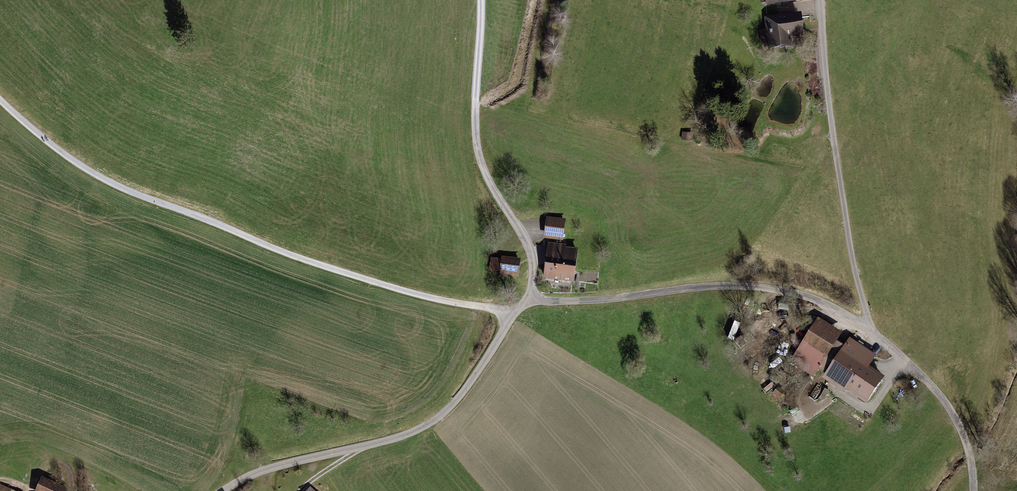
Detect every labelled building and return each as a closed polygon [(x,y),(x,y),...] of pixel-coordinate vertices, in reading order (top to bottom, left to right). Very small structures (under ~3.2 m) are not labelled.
[(792,45),(791,38),(804,36),(801,11),(764,16),(766,29),(759,29),(761,49),(792,45)] [(548,220),(546,241),(566,243),(568,222),(548,220)] [(549,246),(545,283),(576,286),(580,251),(568,250),(568,248),(549,246)] [(503,262),(491,261),(490,274),(501,275),(501,280),(509,281),(509,278),(520,280),(522,261),(503,259),(503,262)] [(820,320),(792,362),(817,378),(820,373),(826,377),(823,382),(846,397),(848,394),(868,408),(887,380),(871,370),(879,359),(851,340),(846,348),(838,343),(843,336),(820,320)] [(66,489),(43,478),(37,490),(65,490),(66,489)]
